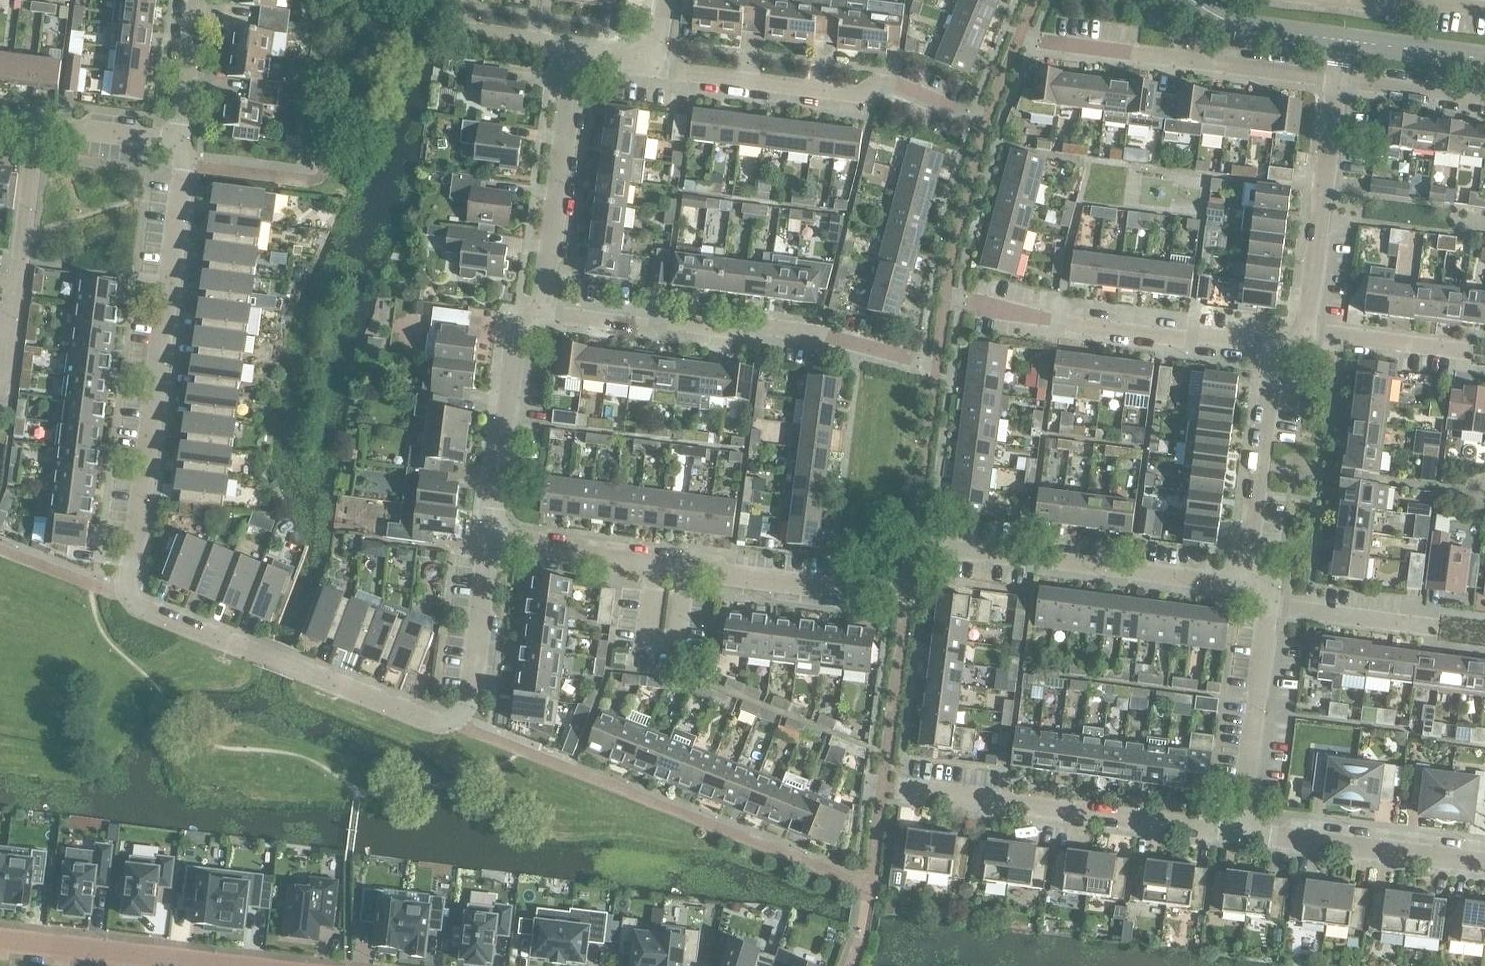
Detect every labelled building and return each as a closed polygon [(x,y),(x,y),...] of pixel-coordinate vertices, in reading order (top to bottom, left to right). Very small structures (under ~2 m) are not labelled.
[(9,9),(10,0),(0,0),(0,8),(9,9)] [(157,5),(126,1),(121,0),(116,0),(113,24),(123,25),(154,29),(157,5)] [(278,0),(238,0),(237,4),(266,8),(264,20),(289,23),(291,11),(277,9),(278,0)] [(717,33),(721,0),(685,0),(684,8),(696,10),(693,30),(717,33)] [(757,13),(759,0),(721,0),(717,33),(742,36),(745,11),(757,13)] [(789,42),(794,3),(771,0),(759,0),(757,13),(769,14),(766,39),(789,42)] [(794,3),(789,42),(815,45),(818,20),(830,22),(832,0),(794,0),(794,3)] [(854,0),(832,0),(830,22),(841,23),(838,48),(862,52),(867,12),(856,11),(857,0),(854,0)] [(924,2),(917,0),(915,0),(911,12),(920,15),(924,2)] [(997,7),(980,0),(961,0),(955,15),(988,29),(997,7)] [(869,1),(868,12),(867,12),(862,52),(887,55),(889,37),(901,38),(905,5),(869,1)] [(46,4),(33,3),(32,12),(45,13),(46,4)] [(57,15),(58,6),(46,4),(45,13),(57,15)] [(76,7),(75,19),(84,20),(85,8),(76,7)] [(955,15),(945,39),(979,52),(988,29),(955,15)] [(82,33),(84,20),(75,19),(73,31),(82,33)] [(234,28),(231,52),(270,58),(273,33),(288,35),(289,23),(264,20),(263,31),(234,28)] [(150,53),(154,29),(123,25),(120,49),(150,53)] [(907,38),(906,51),(915,52),(917,40),(907,38)] [(970,74),(979,52),(945,39),(936,61),(970,74)] [(120,49),(117,72),(148,76),(150,53),(120,49)] [(228,77),(257,80),(255,93),(280,96),(282,83),(267,81),(270,58),(231,52),(228,77)] [(0,55),(0,83),(11,84),(15,57),(0,55)] [(11,84),(35,87),(39,60),(15,57),(11,84)] [(82,58),(70,57),(68,66),(81,68),(82,58)] [(63,63),(39,60),(35,87),(59,90),(63,63)] [(78,92),(81,68),(68,66),(65,91),(78,92)] [(474,88),(486,90),(483,107),(523,112),(526,86),(499,83),(500,70),(476,67),(474,88)] [(1017,109),(1032,115),(1056,118),(1058,106),(1062,75),(1063,73),(1038,69),(1035,91),(1025,90),(1017,109)] [(144,101),(148,76),(117,72),(113,97),(144,101)] [(1085,78),(1062,75),(1058,106),(1082,109),(1085,78)] [(1109,81),(1085,78),(1082,109),(1105,112),(1109,81)] [(1104,122),(1128,125),(1133,84),(1132,84),(1109,81),(1105,112),(1104,122)] [(1164,119),(1166,120),(1169,94),(1157,93),(1158,85),(1133,82),(1132,84),(1133,84),(1128,125),(1162,129),(1164,119)] [(1182,96),(1169,94),(1166,120),(1165,132),(1202,136),(1204,124),(1203,124),(1207,93),(1208,94),(1208,91),(1183,88),(1182,96)] [(259,142),(261,130),(264,106),(279,107),(280,96),(255,93),(254,104),(225,100),(222,125),(236,127),(234,139),(259,142)] [(1231,96),(1208,94),(1207,93),(1203,124),(1227,127),(1231,96)] [(1249,140),(1250,131),(1254,100),(1231,96),(1227,127),(1225,137),(1249,140)] [(1250,131),(1274,134),(1278,103),(1254,100),(1250,131)] [(1278,103),(1274,134),(1299,137),(1303,103),(1278,100),(1278,103)] [(651,112),(609,107),(606,132),(648,137),(651,112)] [(695,111),(691,141),(715,144),(719,114),(695,111)] [(715,144),(739,147),(743,117),(719,114),(715,144)] [(1414,150),(1413,149),(1417,119),(1418,119),(1418,118),(1393,115),(1392,118),(1381,117),(1376,156),(1399,159),(1400,149),(1414,150)] [(672,141),(685,142),(688,117),(676,116),(672,141)] [(739,147),(763,150),(767,120),(743,117),(739,147)] [(1417,119),(1413,149),(1414,150),(1436,152),(1437,152),(1441,122),(1440,122),(1418,119),(1417,119)] [(791,123),(767,120),(763,150),(787,153),(791,123)] [(496,125),(464,121),(461,144),(478,146),(476,160),(502,164),(501,169),(518,171),(522,141),(494,137),(496,125)] [(1441,122),(1437,152),(1436,152),(1436,153),(1461,157),(1461,156),(1465,125),(1465,124),(1440,121),(1440,122),(1441,122)] [(787,153),(811,156),(815,126),(791,123),(787,153)] [(1484,159),(1484,154),(1484,128),(1465,125),(1461,156),(1484,159)] [(811,156),(834,159),(838,129),(815,126),(811,156)] [(863,132),(838,129),(834,159),(860,162),(863,132)] [(649,137),(648,137),(606,132),(603,155),(634,159),(646,161),(649,137)] [(285,144),(296,146),(297,136),(286,134),(285,144)] [(904,170),(939,179),(945,155),(931,152),(933,145),(911,139),(910,146),(904,170)] [(1037,140),(1036,150),(1051,152),(1053,142),(1037,140)] [(1063,153),(1076,155),(1077,146),(1064,144),(1063,153)] [(1089,147),(1077,146),(1076,155),(1088,156),(1089,147)] [(869,148),(866,160),(876,162),(879,150),(869,148)] [(1013,149),(1007,172),(1041,181),(1047,158),(1013,149)] [(1125,152),(1112,150),(1111,159),(1123,161),(1125,152)] [(673,164),(682,165),(684,153),(674,152),(673,164)] [(1296,163),(1307,164),(1309,153),(1298,152),(1296,163)] [(600,179),(631,183),(643,185),(646,161),(634,159),(603,155),(600,179)] [(873,175),(876,162),(866,160),(863,173),(873,175)] [(1198,161),(1197,171),(1209,172),(1211,163),(1198,161)] [(682,165),(673,164),(671,177),(681,178),(682,165)] [(1086,169),(1077,166),(1074,178),(1083,181),(1086,169)] [(1232,175),(1245,177),(1246,167),(1233,166),(1232,175)] [(14,210),(19,174),(12,173),(12,169),(1,168),(1,167),(0,167),(0,208),(14,210)] [(1258,169),(1246,167),(1245,177),(1257,178),(1258,169)] [(1270,167),(1269,180),(1293,183),(1295,170),(1270,167)] [(904,170),(898,193),(932,202),(939,179),(904,170)] [(1007,172),(1000,196),(1035,205),(1041,181),(1007,172)] [(488,178),(454,174),(451,199),(472,202),(470,220),(509,225),(513,195),(486,192),(488,178)] [(600,179),(597,203),(628,207),(631,183),(600,179)] [(1213,179),(1211,191),(1221,193),(1222,180),(1213,179)] [(1370,193),(1370,194),(1396,197),(1398,183),(1372,179),(1372,180),(1370,193)] [(709,193),(710,184),(686,180),(685,190),(697,192),(709,193)] [(1249,183),(1246,208),(1289,213),(1292,189),(1249,183)] [(1396,197),(1409,199),(1411,185),(1398,183),(1396,197)] [(723,185),(710,184),(709,193),(722,195),(723,185)] [(1447,188),(1431,186),(1430,202),(1445,204),(1447,188)] [(218,216),(218,217),(261,222),(263,222),(274,223),(277,195),(266,194),(266,193),(217,187),(216,200),(221,201),(218,216)] [(745,198),(757,199),(758,190),(746,188),(745,198)] [(758,190),(757,199),(770,201),(771,191),(758,190)] [(1478,207),(1480,193),(1471,192),(1469,206),(1478,207)] [(898,193),(892,215),(927,224),(932,202),(898,193)] [(792,204),(805,205),(806,196),(794,194),(792,204)] [(855,205),(864,208),(867,197),(858,195),(855,205)] [(683,206),(708,209),(709,199),(684,196),(683,206)] [(805,205),(817,207),(819,197),(806,196),(805,205)] [(1029,229),(1035,205),(1000,196),(994,220),(1029,229)] [(667,212),(676,213),(678,201),(668,199),(667,212)] [(732,202),(722,201),(709,199),(708,209),(721,211),(721,210),(731,211),(732,202)] [(835,209),(848,211),(849,201),(836,200),(835,209)] [(1068,201),(1065,213),(1074,215),(1077,204),(1068,201)] [(597,203),(594,227),(625,231),(628,207),(597,203)] [(1224,219),(1225,205),(1209,203),(1207,217),(1224,219)] [(744,204),(743,213),(744,213),(744,214),(755,215),(756,205),(744,204)] [(756,205),(755,215),(767,216),(768,217),(769,207),(756,205)] [(855,205),(852,219),(861,222),(864,208),(855,205)] [(1092,216),(1104,218),(1105,209),(1093,207),(1092,216)] [(1243,232),(1253,233),(1286,237),(1289,213),(1246,208),(1243,232)] [(1118,210),(1105,209),(1104,218),(1116,220),(1118,210)] [(792,210),(791,219),(803,221),(804,211),(792,210)] [(804,211),(803,221),(816,223),(817,213),(804,211)] [(674,225),(676,213),(666,212),(665,224),(674,225)] [(1151,230),(1152,224),(1153,215),(1129,212),(1127,227),(1151,230)] [(1070,228),(1074,215),(1065,213),(1061,225),(1070,228)] [(831,225),(844,226),(845,217),(832,215),(831,225)] [(920,248),(927,224),(892,215),(885,239),(920,248)] [(1165,216),(1153,215),(1152,224),(1164,226),(1165,216)] [(261,222),(218,217),(218,216),(214,216),(212,229),(217,229),(215,245),(215,246),(257,251),(257,250),(259,240),(260,240),(263,222),(261,222)] [(1201,221),(1189,219),(1188,229),(1200,230),(1201,221)] [(994,220),(988,244),(1022,253),(1029,229),(994,220)] [(428,236),(441,238),(443,227),(429,225),(428,236)] [(622,255),(625,231),(594,227),(591,251),(622,255)] [(1227,229),(1207,227),(1204,251),(1213,252),(1224,253),(1227,229)] [(481,232),(450,228),(447,253),(464,255),(462,268),(463,268),(462,276),(464,278),(473,280),(476,278),(477,270),(488,272),(488,277),(504,279),(508,249),(479,245),(481,232)] [(1389,244),(1399,245),(1401,231),(1391,229),(1389,244)] [(1401,231),(1399,245),(1408,246),(1410,232),(1401,231)] [(1253,233),(1250,257),(1283,261),(1286,237),(1253,233)] [(1438,250),(1447,251),(1449,237),(1440,236),(1438,250)] [(1458,238),(1449,237),(1447,251),(1456,252),(1458,238)] [(879,264),(882,264),(911,272),(914,273),(920,248),(885,239),(879,264)] [(856,244),(846,241),(843,254),(852,256),(856,244)] [(213,258),(211,274),(253,279),(254,279),(255,269),(256,269),(259,250),(257,250),(257,251),(215,246),(215,245),(210,244),(208,257),(213,258)] [(988,244),(981,267),(1016,276),(1022,253),(988,244)] [(1389,244),(1388,256),(1397,257),(1399,245),(1389,244)] [(295,246),(294,255),(302,256),(303,248),(295,246)] [(673,286),(697,289),(702,250),(678,247),(673,286)] [(703,250),(702,250),(697,289),(721,292),(725,261),(727,249),(717,248),(715,260),(702,258),(703,250)] [(1056,248),(1055,260),(1064,262),(1066,249),(1056,248)] [(657,259),(670,261),(671,251),(659,250),(657,259)] [(632,256),(622,255),(591,251),(587,275),(628,280),(632,256)] [(1211,265),(1213,252),(1204,251),(1202,263),(1211,265)] [(769,298),(773,267),(772,267),(774,255),(774,254),(764,253),(762,266),(749,264),(745,295),(769,298)] [(1071,283),(1095,286),(1099,256),(1075,253),(1071,283)] [(773,267),(769,298),(793,302),(798,261),(798,259),(774,255),(772,267),(773,267)] [(1095,286),(1119,289),(1123,259),(1099,256),(1095,286)] [(1280,285),(1283,261),(1250,257),(1246,281),(1280,285)] [(667,285),(670,261),(657,259),(654,284),(667,285)] [(1147,262),(1123,259),(1119,289),(1143,292),(1147,262)] [(1063,274),(1064,262),(1055,260),(1053,273),(1063,274)] [(721,292),(745,295),(749,264),(725,261),(721,292)] [(821,264),(798,261),(793,302),(817,305),(819,289),(827,290),(834,265),(821,264)] [(1171,266),(1147,262),(1143,292),(1167,295),(1171,266)] [(882,264),(876,287),(905,295),(911,272),(882,264)] [(840,265),(837,277),(847,280),(850,267),(840,265)] [(1171,266),(1167,295),(1191,298),(1195,269),(1171,266)] [(210,286),(208,302),(207,303),(249,308),(249,307),(251,297),(253,297),(255,279),(254,279),(253,279),(211,274),(206,273),(205,286),(210,286)] [(290,274),(289,281),(297,282),(298,275),(290,274)] [(36,275),(34,290),(43,291),(45,276),(36,275)] [(1200,275),(1197,299),(1210,301),(1213,276),(1200,275)] [(78,305),(118,310),(120,287),(117,286),(117,280),(82,276),(78,305)] [(844,292),(847,280),(837,277),(834,289),(844,292)] [(1366,313),(1390,316),(1395,283),(1370,280),(1369,286),(1365,292),(1364,300),(1367,307),(1366,313)] [(1277,309),(1280,285),(1246,281),(1243,305),(1277,309)] [(1418,286),(1395,283),(1390,316),(1414,319),(1418,286)] [(1442,289),(1418,286),(1414,319),(1438,322),(1442,289)] [(899,319),(905,295),(876,287),(870,311),(899,319)] [(1466,292),(1442,289),(1438,322),(1462,325),(1462,322),(1466,292)] [(1484,325),(1484,291),(1466,289),(1466,292),(1462,322),(1484,325)] [(413,299),(423,300),(425,291),(413,290),(413,299)] [(249,307),(249,308),(207,303),(208,302),(203,301),(201,314),(206,315),(204,331),(246,337),(246,336),(247,326),(249,326),(251,308),(249,307)] [(412,301),(410,315),(424,317),(426,303),(412,301)] [(118,310),(78,305),(75,329),(114,334),(116,324),(117,324),(119,310),(118,310)] [(31,308),(29,323),(39,324),(41,309),(31,308)] [(478,340),(460,338),(463,312),(435,309),(432,335),(429,334),(427,359),(437,360),(475,365),(475,364),(478,340)] [(37,340),(39,324),(29,323),(27,339),(37,340)] [(75,329),(72,353),(111,358),(112,357),(114,334),(75,329)] [(202,343),(200,359),(200,360),(242,365),(243,354),(245,355),(247,336),(246,336),(246,337),(204,331),(199,330),(197,343),(202,343)] [(973,342),(970,366),(1006,371),(1009,347),(973,342)] [(559,378),(583,381),(587,350),(588,350),(588,348),(563,345),(559,378)] [(25,355),(23,371),(33,372),(35,359),(35,357),(42,357),(43,349),(26,347),(26,349),(25,355)] [(583,381),(607,384),(611,353),(588,350),(587,350),(583,381)] [(72,353),(69,377),(108,382),(110,371),(111,372),(113,358),(112,357),(111,358),(72,353)] [(635,356),(611,353),(607,384),(631,387),(635,356)] [(1077,400),(1079,388),(1083,357),(1058,354),(1053,396),(1077,400)] [(631,387),(655,390),(658,359),(635,356),(631,387)] [(1079,388),(1077,400),(1101,403),(1103,391),(1107,360),(1083,357),(1079,388)] [(684,363),(682,362),(678,393),(702,397),(706,366),(697,364),(697,360),(684,358),(684,363)] [(199,372),(196,388),(196,389),(238,394),(239,393),(240,383),(241,383),(244,365),(242,365),(200,360),(200,359),(195,359),(194,371),(199,372)] [(658,359),(655,390),(653,403),(677,406),(678,393),(682,362),(658,359)] [(475,364),(475,365),(437,360),(434,384),(425,383),(423,395),(445,398),(455,399),(456,388),(474,390),(478,364),(475,364)] [(1130,363),(1107,360),(1103,391),(1116,392),(1115,397),(1126,398),(1130,363)] [(1361,360),(1356,398),(1389,403),(1392,379),(1396,380),(1398,365),(1361,360)] [(1155,366),(1130,363),(1126,398),(1125,407),(1149,410),(1150,397),(1151,397),(1155,366)] [(1041,364),(1040,375),(1049,377),(1051,365),(1041,364)] [(706,366),(702,397),(701,408),(711,409),(712,398),(726,400),(730,369),(729,368),(706,366)] [(729,368),(730,369),(726,400),(750,403),(755,369),(729,366),(729,368)] [(970,366),(967,390),(1002,395),(1006,371),(970,366)] [(1161,367),(1158,391),(1171,393),(1174,368),(1161,367)] [(33,372),(23,371),(21,386),(31,388),(33,372)] [(1206,372),(1203,397),(1236,401),(1240,377),(1206,372)] [(1038,388),(1047,390),(1049,377),(1040,375),(1038,388)] [(105,406),(105,405),(108,382),(69,377),(66,401),(105,406)] [(810,377),(807,400),(837,404),(840,380),(810,377)] [(768,384),(759,382),(758,394),(767,395),(768,384)] [(239,393),(238,394),(196,389),(196,388),(192,387),(190,400),(195,401),(193,416),(193,417),(235,422),(236,412),(238,412),(240,393),(239,393)] [(1450,418),(1449,429),(1484,434),(1484,391),(1473,389),(1472,394),(1454,392),(1450,418)] [(999,419),(1002,395),(967,390),(964,414),(999,419)] [(1169,402),(1171,393),(1158,391),(1157,401),(1169,402)] [(765,408),(767,395),(758,394),(756,407),(765,408)] [(444,410),(445,398),(423,395),(418,395),(415,416),(430,418),(428,434),(468,439),(471,414),(444,410)] [(1203,397),(1200,421),(1233,425),(1236,401),(1203,397)] [(1356,398),(1353,422),(1386,426),(1389,403),(1356,398)] [(1432,399),(1431,408),(1445,410),(1447,401),(1432,399)] [(804,425),(834,428),(837,404),(807,400),(807,402),(797,400),(794,423),(804,425)] [(66,401),(63,424),(102,429),(104,419),(105,419),(107,405),(105,405),(105,406),(66,401)] [(19,403),(17,418),(27,420),(29,404),(19,403)] [(1444,419),(1445,410),(1431,408),(1430,417),(1444,419)] [(554,411),(553,423),(577,427),(579,414),(554,411)] [(1035,411),(1034,423),(1043,424),(1044,413),(1035,411)] [(964,414),(960,438),(996,443),(999,419),(964,414)] [(235,422),(193,417),(193,416),(188,416),(186,428),(191,429),(189,445),(189,446),(231,451),(231,450),(233,440),(234,440),(236,422),(235,422)] [(25,435),(27,420),(17,418),(15,434),(25,435)] [(589,428),(601,430),(602,420),(590,419),(589,428)] [(602,420),(601,430),(613,431),(615,422),(602,420)] [(1233,425),(1200,421),(1190,420),(1187,443),(1230,449),(1233,425)] [(1383,450),(1386,426),(1353,422),(1350,445),(1383,450)] [(1043,424),(1034,423),(1032,436),(1041,437),(1043,424)] [(63,424),(60,448),(99,453),(102,429),(63,424)] [(636,434),(649,436),(650,426),(638,425),(636,434)] [(804,425),(801,448),(831,452),(834,428),(804,425)] [(1062,425),(1060,434),(1073,436),(1074,426),(1062,425)] [(662,428),(650,426),(649,436),(661,437),(662,428)] [(1074,426),(1073,436),(1085,437),(1086,428),(1074,426)] [(1153,426),(1152,439),(1161,440),(1163,427),(1153,426)] [(551,439),(563,440),(565,431),(552,429),(551,439)] [(752,442),(761,443),(762,431),(753,430),(752,442)] [(685,431),(684,440),(696,442),(698,432),(685,431)] [(1120,442),(1121,432),(1109,431),(1108,440),(1120,442)] [(710,433),(698,432),(696,442),(709,443),(710,433)] [(1120,442),(1133,443),(1134,434),(1121,432),(1120,442)] [(409,468),(410,468),(436,472),(438,460),(465,464),(468,439),(428,434),(426,449),(412,447),(409,468)] [(587,443),(597,445),(599,435),(588,434),(587,443)] [(613,437),(599,435),(597,445),(611,447),(613,437)] [(746,439),(733,437),(732,446),(745,448),(746,439)] [(960,438),(957,462),(993,467),(996,443),(960,438)] [(1152,439),(1150,451),(1159,452),(1161,440),(1152,439)] [(647,442),(635,440),(634,450),(645,451),(647,442)] [(1071,451),(1072,442),(1060,440),(1058,449),(1071,451)] [(659,453),(660,443),(647,442),(645,451),(659,453)] [(759,456),(761,443),(752,442),(750,455),(759,456)] [(1084,443),(1072,442),(1071,451),(1083,452),(1084,443)] [(1227,473),(1230,449),(1187,443),(1184,467),(1194,468),(1227,473)] [(188,458),(185,473),(185,474),(227,480),(228,479),(229,469),(230,469),(233,451),(231,450),(231,451),(189,446),(189,445),(184,444),(183,457),(188,458)] [(1106,455),(1118,457),(1119,448),(1095,445),(1094,454),(1106,455)] [(1383,450),(1350,445),(1347,445),(1343,470),(1380,475),(1383,450)] [(694,448),(683,446),(682,456),(693,457),(694,448)] [(1426,446),(1425,456),(1439,458),(1440,448),(1426,446)] [(99,453),(60,448),(57,472),(96,477),(98,467),(99,467),(101,453),(99,453)] [(708,449),(694,448),(693,457),(707,459),(708,449)] [(801,448),(798,473),(828,476),(831,452),(801,448)] [(1132,449),(1119,448),(1118,457),(1143,460),(1144,451),(1132,449)] [(13,450),(11,466),(21,467),(23,452),(13,450)] [(744,454),(731,452),(730,462),(734,462),(743,463),(744,454)] [(1436,482),(1439,458),(1425,456),(1422,480),(1436,482)] [(1037,472),(1038,460),(1029,459),(1027,471),(1037,472)] [(734,462),(733,470),(742,471),(743,463),(734,462)] [(990,490),(993,467),(957,462),(954,486),(990,490)] [(19,483),(21,467),(11,466),(9,482),(19,483)] [(1224,497),(1227,473),(1194,468),(1191,492),(1224,497)] [(419,505),(456,510),(459,487),(447,485),(448,473),(409,469),(404,503),(419,505)] [(1037,472),(1027,471),(1026,484),(1035,485),(1037,472)] [(93,500),(96,477),(57,472),(53,496),(93,501),(93,500)] [(228,479),(227,480),(185,474),(185,473),(181,473),(179,486),(184,486),(182,504),(196,505),(212,507),(224,509),(225,497),(227,497),(229,479),(228,479)] [(825,499),(828,476),(798,473),(795,496),(825,499)] [(1156,475),(1147,474),(1146,486),(1155,487),(1156,475)] [(541,513),(564,516),(569,480),(546,477),(541,513)] [(745,489),(755,490),(756,479),(747,478),(745,489)] [(564,516),(588,519),(592,483),(569,480),(564,516)] [(1339,506),(1342,506),(1376,510),(1386,511),(1390,487),(1342,480),(1339,506)] [(272,491),(280,487),(277,481),(269,485),(272,491)] [(617,486),(592,483),(588,519),(613,522),(617,486)] [(641,489),(617,486),(613,522),(636,525),(641,489)] [(987,515),(990,490),(954,486),(951,511),(987,515)] [(664,492),(641,489),(636,525),(659,528),(664,492)] [(745,489),(744,502),(753,504),(755,490),(745,489)] [(1036,522),(1061,525),(1065,494),(1041,491),(1036,522)] [(688,495),(664,492),(659,528),(683,531),(688,495)] [(1191,492),(1188,516),(1221,520),(1224,497),(1191,492)] [(1089,497),(1065,494),(1061,525),(1085,528),(1089,497)] [(683,531),(708,534),(713,499),(688,495),(683,531)] [(0,510),(0,511),(9,514),(14,499),(5,496),(0,510)] [(53,496),(50,520),(90,525),(91,514),(93,514),(94,500),(93,500),(93,501),(53,496)] [(795,496),(792,520),(822,524),(825,499),(795,496)] [(1085,528),(1109,531),(1113,500),(1089,497),(1085,528)] [(1144,498),(1142,510),(1152,511),(1153,501),(1153,499),(1144,498)] [(738,502),(713,499),(708,534),(733,538),(738,502)] [(1137,503),(1113,500),(1109,531),(1133,534),(1137,503)] [(211,518),(212,507),(196,505),(195,516),(211,518)] [(459,510),(457,510),(419,505),(416,529),(391,526),(389,538),(425,543),(427,532),(456,536),(459,510)] [(1417,514),(1432,516),(1433,507),(1419,505),(1417,514)] [(1342,506),(1339,529),(1373,533),(1376,510),(1342,506)] [(1021,520),(1030,521),(1032,509),(1023,507),(1021,520)] [(1152,536),(1155,512),(1152,511),(1142,510),(1139,535),(1152,536)] [(9,514),(0,511),(0,531),(2,532),(9,514)] [(253,513),(250,523),(258,526),(261,516),(253,513)] [(1430,526),(1432,516),(1417,514),(1416,524),(1430,526)] [(1218,545),(1221,520),(1188,516),(1184,546),(1198,548),(1199,542),(1218,545)] [(87,549),(90,525),(50,520),(47,547),(41,545),(41,546),(69,557),(70,547),(87,549)] [(818,548),(822,524),(792,520),(789,545),(818,548)] [(741,526),(739,538),(749,539),(750,527),(741,526)] [(1339,529),(1336,553),(1370,557),(1373,533),(1339,529)] [(1449,547),(1451,535),(1433,532),(1425,590),(1466,596),(1472,550),(1449,547)] [(191,592),(192,587),(207,546),(191,540),(190,541),(179,537),(178,539),(171,537),(166,551),(173,554),(164,577),(180,583),(179,587),(191,592)] [(387,558),(389,544),(363,541),(361,555),(387,558)] [(219,598),(219,597),(234,556),(218,550),(217,551),(207,548),(208,546),(207,546),(192,587),(207,593),(206,598),(217,602),(218,602),(219,598)] [(396,560),(413,562),(415,551),(398,548),(396,560)] [(1370,557),(1336,553),(1333,577),(1367,582),(1370,557)] [(1412,553),(1411,563),(1425,564),(1426,555),(1412,553)] [(235,556),(234,556),(219,597),(219,598),(234,603),(233,608),(244,612),(246,608),(245,608),(261,566),(245,560),(244,562),(234,558),(235,556)] [(285,594),(291,578),(295,568),(275,560),(271,572),(261,568),(262,567),(261,566),(245,608),(246,608),(261,614),(259,618),(271,623),(283,593),(285,594)] [(1422,590),(1425,564),(1411,563),(1408,588),(1422,590)] [(533,577),(530,601),(530,602),(570,607),(573,582),(533,577)] [(339,643),(354,603),(353,603),(344,599),(344,598),(343,597),(347,587),(329,580),(319,607),(321,608),(309,637),(321,642),(323,637),(338,643),(339,643)] [(1037,626),(1054,629),(1058,591),(1042,588),(1037,626)] [(603,589),(600,611),(613,612),(616,590),(603,589)] [(1054,629),(1071,631),(1076,593),(1058,591),(1054,629)] [(1093,595),(1076,593),(1071,631),(1088,633),(1093,595)] [(940,595),(937,618),(970,622),(991,625),(994,602),(940,595)] [(1088,633),(1105,635),(1110,597),(1093,595),(1088,633)] [(1105,635),(1122,637),(1127,599),(1110,597),(1105,635)] [(1019,599),(1017,610),(1027,612),(1028,600),(1019,599)] [(1122,637),(1140,640),(1145,602),(1127,599),(1122,637)] [(408,624),(407,624),(408,622),(410,616),(410,611),(385,601),(380,613),(381,614),(366,653),(365,653),(363,658),(375,662),(377,658),(392,663),(392,664),(408,624)] [(567,631),(570,607),(530,602),(530,601),(529,601),(527,615),(528,615),(527,626),(567,631)] [(366,653),(381,614),(380,613),(370,610),(371,608),(354,602),(353,603),(354,603),(339,643),(338,643),(336,647),(348,652),(350,647),(365,653),(366,653)] [(1140,640),(1157,642),(1162,604),(1145,602),(1140,640)] [(1179,606),(1162,604),(1157,642),(1174,644),(1179,606)] [(1174,644),(1191,646),(1196,608),(1179,606),(1174,644)] [(1191,646),(1208,649),(1213,610),(1196,608),(1191,646)] [(1231,613),(1213,610),(1208,649),(1226,651),(1231,613)] [(612,623),(613,612),(600,611),(599,622),(612,623)] [(725,653),(750,656),(755,617),(730,614),(730,616),(719,615),(720,614),(718,614),(716,633),(717,633),(728,634),(725,653)] [(755,615),(755,617),(750,656),(774,660),(779,620),(768,618),(769,617),(755,615)] [(967,644),(970,622),(937,618),(934,639),(967,644)] [(1016,618),(1015,628),(1025,629),(1026,619),(1016,618)] [(803,623),(779,620),(774,660),(797,663),(803,623)] [(408,624),(392,664),(392,663),(390,668),(402,672),(404,668),(420,674),(435,634),(424,630),(425,629),(408,622),(407,624),(408,624)] [(803,622),(803,623),(797,663),(796,674),(819,677),(821,666),(827,626),(816,625),(816,623),(803,622)] [(527,626),(524,649),(563,655),(567,631),(527,626)] [(821,666),(845,669),(850,629),(827,626),(821,666)] [(850,628),(850,629),(845,669),(870,672),(875,632),(864,631),(864,629),(850,628)] [(1014,637),(1023,638),(1025,629),(1015,628),(1014,637)] [(1313,640),(1309,672),(1320,673),(1319,679),(1334,682),(1333,689),(1342,691),(1344,675),(1348,641),(1324,638),(1324,641),(1313,640)] [(934,639),(932,660),(965,664),(967,644),(934,639)] [(1372,644),(1348,641),(1344,675),(1368,678),(1372,644)] [(600,643),(598,659),(607,660),(609,644),(600,643)] [(1368,678),(1392,681),(1396,647),(1372,644),(1368,678)] [(1392,681),(1415,684),(1416,684),(1419,654),(1420,650),(1396,647),(1392,681)] [(560,678),(563,655),(524,649),(523,649),(521,662),(522,663),(521,673),(560,678)] [(617,653),(615,665),(627,667),(628,655),(617,653)] [(1414,687),(1439,690),(1443,657),(1419,654),(1416,684),(1415,684),(1414,687)] [(1439,690),(1463,693),(1467,660),(1443,657),(1439,690)] [(605,676),(607,660),(598,659),(596,675),(605,676)] [(962,685),(965,664),(932,660),(929,681),(962,685)] [(1467,660),(1463,693),(1484,696),(1484,662),(1467,660)] [(1011,661),(1010,670),(1019,671),(1020,662),(1011,661)] [(1075,665),(1074,675),(1083,676),(1084,666),(1075,665)] [(1039,666),(1038,676),(1047,677),(1049,667),(1039,666)] [(1094,668),(1084,666),(1083,676),(1092,677),(1094,668)] [(1058,669),(1049,667),(1047,677),(1057,679),(1058,669)] [(1117,680),(1118,671),(1109,669),(1108,679),(1117,680)] [(1018,681),(1019,671),(1010,670),(1008,680),(1018,681)] [(1128,672),(1118,671),(1117,680),(1126,681),(1128,672)] [(521,673),(518,697),(557,702),(560,678),(521,673)] [(1143,674),(1142,683),(1151,685),(1153,675),(1143,674)] [(627,675),(625,684),(641,686),(642,677),(627,675)] [(1162,676),(1153,675),(1151,685),(1161,686),(1162,676)] [(1046,687),(1047,677),(1038,676),(1033,676),(1032,685),(1046,687)] [(1057,679),(1047,677),(1046,687),(1060,689),(1062,679),(1057,679)] [(650,688),(665,690),(667,680),(651,678),(650,688)] [(1186,689),(1187,680),(1177,678),(1176,688),(1186,689)] [(667,680),(665,690),(681,692),(682,682),(667,680)] [(746,685),(731,680),(728,689),(743,694),(746,685)] [(1196,681),(1187,680),(1186,689),(1195,690),(1196,681)] [(959,707),(962,685),(929,681),(926,702),(959,707)] [(1076,681),(1075,691),(1089,692),(1090,683),(1076,681)] [(1104,685),(1090,683),(1089,692),(1103,694),(1104,685)] [(1221,684),(1212,683),(1211,692),(1220,693),(1221,684)] [(717,691),(702,685),(698,694),(713,700),(717,691)] [(761,691),(746,685),(743,694),(757,700),(761,691)] [(1118,696),(1132,698),(1133,688),(1119,687),(1118,696)] [(1147,690),(1133,688),(1132,698),(1146,700),(1147,690)] [(589,691),(584,706),(593,709),(598,694),(589,691)] [(731,696),(717,691),(713,700),(728,705),(731,696)] [(1175,703),(1176,694),(1162,692),(1160,702),(1174,703),(1175,703)] [(1190,696),(1176,694),(1175,703),(1189,705),(1190,696)] [(1110,695),(1109,703),(1113,703),(1118,696),(1110,695)] [(553,735),(557,702),(518,697),(514,722),(532,724),(531,728),(558,738),(559,737),(553,735)] [(1220,700),(1197,697),(1196,710),(1218,713),(1220,700)] [(774,707),(789,712),(792,704),(777,698),(774,707)] [(743,711),(758,717),(761,708),(746,702),(743,711)] [(926,702),(924,724),(956,728),(959,707),(926,702)] [(1005,703),(1004,712),(1014,714),(1015,705),(1005,703)] [(1329,717),(1339,718),(1340,704),(1331,703),(1329,717)] [(807,709),(792,704),(789,712),(803,718),(807,709)] [(1340,704),(1339,718),(1348,719),(1349,705),(1340,704)] [(593,709),(584,706),(578,720),(587,724),(593,709)] [(1424,736),(1433,737),(1435,723),(1434,723),(1436,707),(1424,706),(1422,721),(1426,722),(1424,736)] [(761,708),(758,717),(773,723),(776,714),(761,708)] [(1388,710),(1379,709),(1377,723),(1386,724),(1388,710)] [(1397,711),(1388,710),(1386,724),(1395,726),(1397,711)] [(1012,724),(1014,714),(1004,712),(1003,722),(1012,724)] [(611,761),(612,761),(627,723),(604,713),(589,751),(611,760),(611,761)] [(838,722),(824,716),(820,725),(835,731),(838,722)] [(806,726),(791,720),(788,729),(802,735),(806,726)] [(853,727),(838,722),(835,731),(850,736),(853,727)] [(649,731),(627,723),(612,761),(624,766),(625,765),(635,769),(649,731)] [(1433,737),(1442,738),(1444,724),(1435,723),(1433,737)] [(977,730),(956,728),(924,724),(921,747),(974,753),(977,730)] [(821,732),(806,726),(802,735),(817,740),(821,732)] [(1084,727),(1083,737),(1078,775),(1100,778),(1105,740),(1106,730),(1084,727)] [(1471,742),(1480,743),(1482,729),(1473,728),(1471,742)] [(679,786),(694,749),(693,749),(697,737),(675,729),(671,740),(656,779),(669,783),(669,782),(679,786)] [(1013,767),(1036,769),(1040,731),(1018,729),(1013,767)] [(656,778),(656,779),(671,740),(649,731),(635,769),(656,777),(656,778)] [(1036,769),(1057,772),(1062,734),(1040,731),(1036,769)] [(1000,744),(1010,745),(1011,736),(1001,734),(1000,744)] [(1083,737),(1062,734),(1057,772),(1078,775),(1083,737)] [(1193,734),(1190,751),(1186,789),(1208,792),(1215,736),(1193,734)] [(851,743),(836,738),(832,746),(847,752),(851,743)] [(1147,745),(1143,783),(1164,786),(1169,748),(1168,748),(1169,740),(1148,738),(1148,745),(1147,745)] [(1100,778),(1121,781),(1126,742),(1105,740),(1100,778)] [(1147,745),(1126,742),(1121,781),(1143,783),(1147,745)] [(867,750),(851,743),(847,752),(866,760),(867,750)] [(1190,751),(1169,748),(1164,786),(1186,789),(1190,751)] [(716,758),(694,749),(679,786),(701,795),(700,796),(701,796),(716,758)] [(998,763),(1007,764),(1009,752),(999,751),(998,763)] [(1359,761),(1359,759),(1319,754),(1315,778),(1331,780),(1328,803),(1340,804),(1342,807),(1345,809),(1348,810),(1351,811),(1352,811),(1359,761)] [(996,765),(998,757),(987,755),(986,764),(996,765)] [(714,800),(724,804),(738,766),(716,758),(701,796),(713,801),(714,800)] [(1398,766),(1359,761),(1352,811),(1356,811),(1359,810),(1362,809),(1364,807),(1377,809),(1380,786),(1395,788),(1398,766)] [(1446,823),(1447,823),(1453,774),(1430,771),(1431,766),(1418,764),(1415,789),(1426,791),(1423,815),(1436,816),(1438,819),(1440,821),(1443,822),(1446,823)] [(761,775),(738,766),(724,804),(746,812),(745,813),(746,814),(761,775)] [(783,784),(769,821),(790,830),(790,831),(806,793),(805,792),(809,781),(787,772),(783,784)] [(1453,774),(1447,823),(1447,824),(1448,823),(1451,823),(1454,822),(1457,821),(1460,820),(1472,821),(1475,797),(1484,798),(1484,773),(1477,772),(1476,776),(1453,774)] [(783,784),(761,775),(746,814),(758,818),(759,817),(769,821),(783,784)] [(1302,795),(1303,795),(1310,796),(1311,796),(1313,783),(1303,781),(1302,795)] [(803,835),(813,839),(828,801),(806,793),(790,831),(803,836),(803,835)] [(853,811),(828,801),(813,839),(836,848),(842,832),(851,835),(855,805),(854,805),(853,811)] [(120,826),(110,825),(108,841),(118,842),(120,826)] [(893,870),(929,875),(935,831),(920,829),(920,832),(898,830),(893,870)] [(949,833),(935,831),(929,875),(966,880),(971,839),(949,836),(949,833)] [(972,880),(1009,885),(1014,841),(1000,839),(999,843),(977,840),(972,880)] [(1029,843),(1014,841),(1009,885),(1045,890),(1050,849),(1028,846),(1029,843)] [(61,877),(59,898),(62,899),(61,912),(67,913),(66,917),(86,920),(87,915),(93,916),(96,887),(109,888),(114,847),(98,845),(97,852),(68,849),(66,865),(65,878),(61,877)] [(1052,891),(1088,895),(1094,852),(1079,850),(1079,853),(1057,850),(1052,891)] [(7,858),(1,909),(14,910),(15,906),(26,907),(29,883),(42,885),(46,852),(31,851),(30,861),(7,858)] [(1108,853),(1094,852),(1088,895),(1125,900),(1130,859),(1108,857),(1108,853)] [(124,879),(122,898),(126,898),(124,916),(142,918),(142,913),(154,915),(156,898),(158,886),(171,888),(175,859),(160,858),(159,860),(131,857),(129,879),(124,879)] [(1131,901),(1168,905),(1173,862),(1159,860),(1158,863),(1136,860),(1131,901)] [(1188,864),(1173,862),(1168,905),(1204,910),(1209,870),(1187,867),(1188,864)] [(188,867),(185,899),(197,901),(195,924),(206,926),(206,931),(219,932),(226,872),(188,867)] [(1211,911),(1247,916),(1253,872),(1238,870),(1238,873),(1216,870),(1211,911)] [(226,872),(219,932),(233,934),(233,929),(245,930),(247,907),(270,910),(274,877),(226,872)] [(1267,874),(1253,872),(1247,916),(1284,920),(1289,880),(1267,877),(1267,874)] [(289,887),(284,937),(318,941),(320,926),(334,928),(339,882),(312,879),(311,890),(289,887)] [(1290,921),(1327,926),(1332,882),(1318,880),(1317,883),(1295,881),(1290,921)] [(1347,884),(1332,882),(1327,926),(1363,930),(1368,890),(1346,887),(1347,884)] [(959,894),(966,899),(968,883),(960,886),(959,894)] [(974,888),(968,883),(966,899),(973,896),(974,888)] [(365,889),(361,923),(379,925),(377,947),(381,947),(380,953),(396,955),(397,949),(401,950),(406,906),(383,903),(384,892),(365,889)] [(1370,931),(1406,936),(1412,892),(1397,890),(1397,894),(1375,891),(1370,931)] [(1426,894),(1412,892),(1406,936),(1443,941),(1448,900),(1426,897),(1426,894)] [(406,906),(401,950),(413,951),(412,956),(424,957),(428,930),(442,932),(444,917),(445,909),(446,899),(431,897),(429,909),(406,906)] [(886,915),(894,916),(896,899),(888,898),(887,906),(886,914),(886,915)] [(1484,946),(1484,902),(1477,901),(1476,904),(1455,901),(1449,941),(1484,946)] [(354,902),(353,915),(359,916),(361,903),(354,902)] [(464,948),(463,960),(469,960),(468,965),(480,965),(486,965),(486,962),(492,963),(495,935),(509,937),(513,908),(497,906),(497,908),(469,905),(466,927),(462,927),(460,947),(464,948)] [(519,935),(535,937),(533,959),(552,961),(552,965),(559,965),(567,965),(567,963),(587,965),(589,943),(605,945),(606,943),(611,943),(613,922),(614,916),(609,916),(609,914),(571,909),(571,913),(539,909),(537,921),(521,919),(521,921),(519,933),(519,935)] [(611,943),(621,944),(621,949),(634,950),(634,956),(632,965),(657,965),(660,936),(637,934),(638,920),(637,920),(627,919),(624,919),(623,923),(613,922),(611,943)] [(1125,922),(1124,934),(1132,935),(1133,923),(1125,922)] [(657,965),(683,965),(683,962),(684,956),(698,958),(701,932),(687,931),(686,939),(661,936),(660,936),(657,965)] [(723,965),(774,965),(777,957),(761,952),(762,950),(730,940),(723,965)] [(774,965),(804,965),(791,962),(794,953),(780,948),(777,957),(774,965)]
